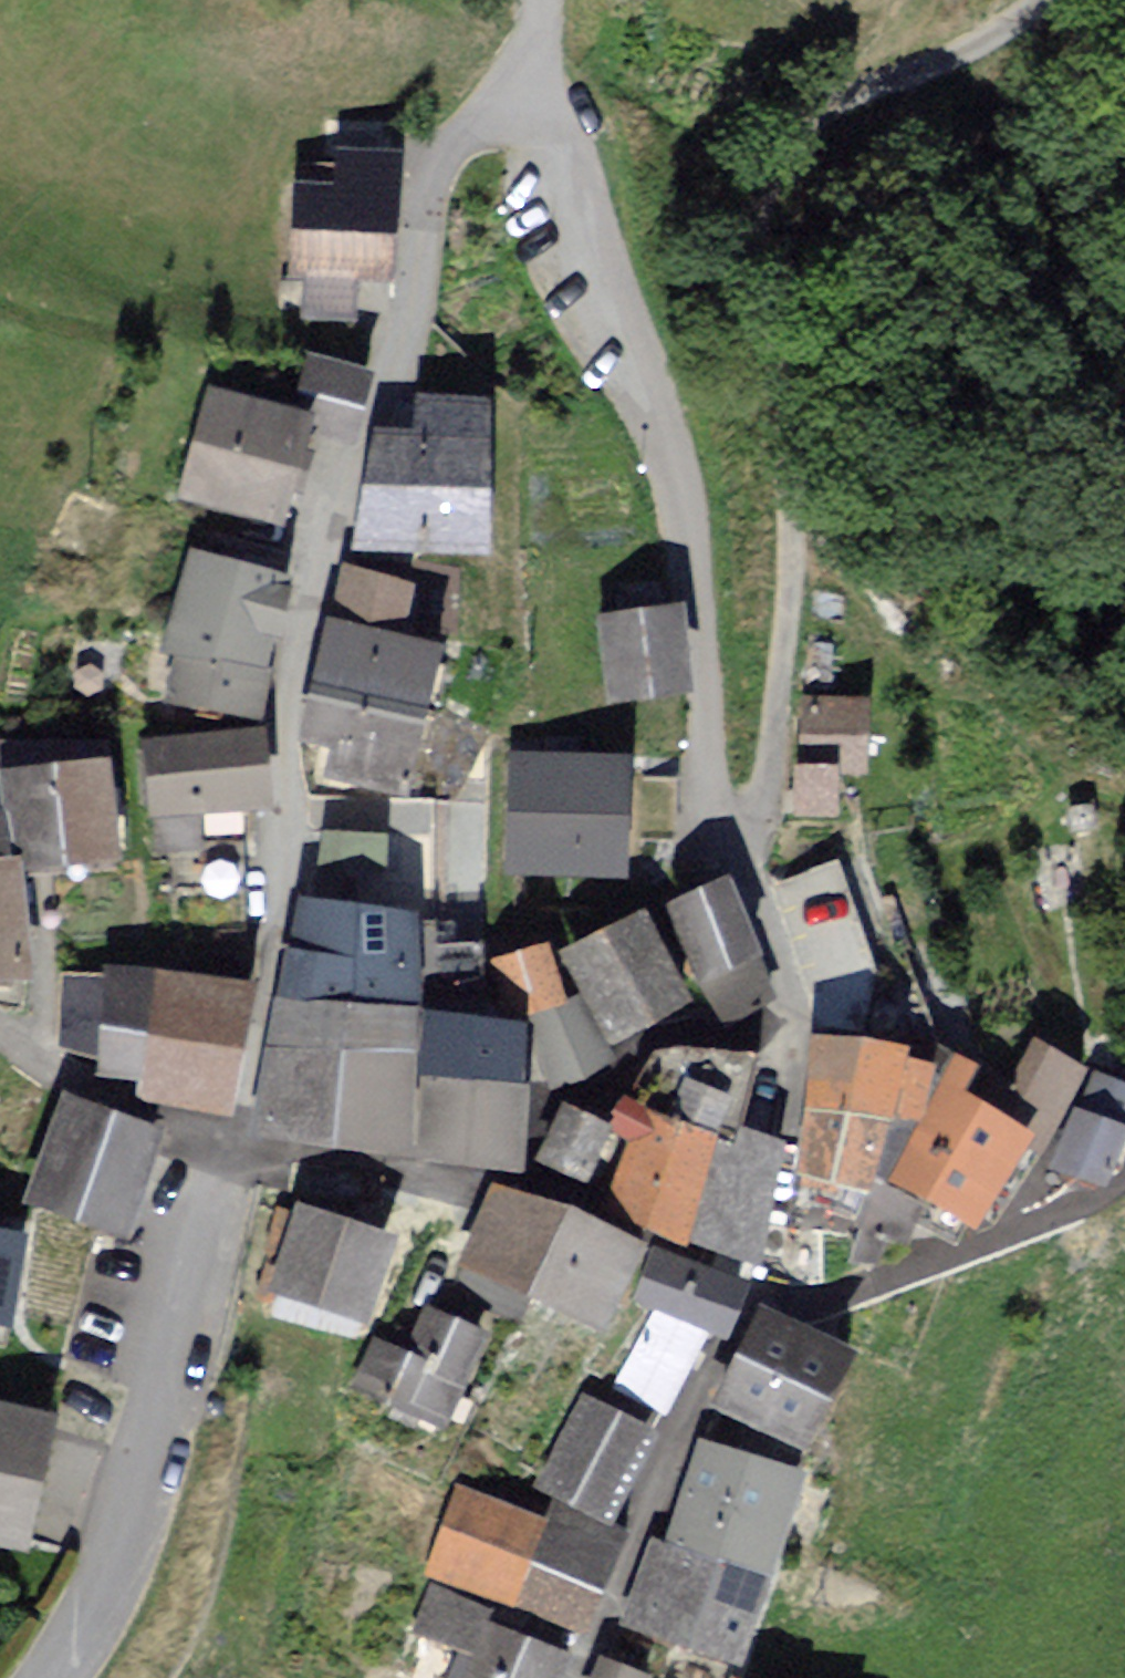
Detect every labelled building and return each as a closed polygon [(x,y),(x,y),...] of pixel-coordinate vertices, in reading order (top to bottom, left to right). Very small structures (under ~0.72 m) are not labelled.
[(391,280),(396,156),(300,152),(295,279),(314,279),(313,310),(362,312),(363,279),(391,280)] [(367,371),(314,352),(301,389),(354,408),(367,371)] [(308,413),(208,387),(180,494),(280,520),(308,413)] [(484,399),(419,394),(416,429),(376,426),(367,543),(473,551),(484,399)] [(293,576),(191,548),(165,645),(184,650),(172,694),(255,717),(293,576)] [(342,572),(317,689),(420,711),(435,641),(400,633),(410,587),(342,572)] [(687,691),(678,604),(602,611),(611,698),(687,691)] [(328,771),(404,788),(420,711),(317,689),(307,734),(335,740),(328,771)] [(865,768),(864,696),(804,697),(805,762),(792,762),(793,809),(837,808),(837,768),(865,768)] [(263,803),(258,730),(148,738),(154,812),(263,803)] [(626,875),(626,750),(512,751),(513,876),(626,875)] [(105,760),(10,772),(22,864),(117,851),(105,760)] [(0,818),(0,960),(18,958),(1,818),(0,818)] [(721,882),(673,903),(705,975),(754,954),(721,882)] [(296,903),(291,995),(414,1002),(419,910),(296,903)] [(681,990),(643,914),(571,949),(609,1025),(681,990)] [(543,943),(499,962),(521,1014),(565,995),(543,943)] [(773,996),(754,954),(705,975),(725,1018),(773,996)] [(110,966),(109,979),(99,1053),(97,1068),(145,1074),(159,972),(110,966)] [(247,983),(159,972),(145,1074),(142,1094),(231,1106),(247,983)] [(67,973),(57,1048),(99,1053),(109,979),(67,973)] [(406,1139),(414,1002),(291,995),(259,1129),(406,1139)] [(579,998),(530,1021),(558,1081),(607,1058),(579,998)] [(520,1020),(432,1013),(428,1070),(516,1077),(520,1020)] [(904,1046),(818,1037),(811,1103),(892,1111),(920,1114),(925,1064),(902,1061),(904,1046)] [(1082,1068),(1037,1044),(1005,1105),(1051,1128),(1082,1068)] [(977,1069),(958,1059),(894,1175),(976,1219),(1026,1129),(962,1094),(977,1069)] [(526,1078),(516,1077),(428,1070),(421,1150),(520,1158),(526,1078)] [(1097,1073),(1091,1071),(1090,1074),(1059,1158),(1107,1176),(1124,1128),(1124,1084),(1097,1073)] [(687,1078),(676,1108),(673,1117),(718,1133),(732,1093),(687,1078)] [(155,1129),(66,1099),(34,1193),(123,1224),(155,1129)] [(684,1230),(718,1133),(673,1117),(662,1113),(622,1099),(612,1127),(630,1133),(605,1202),(684,1230)] [(802,1163),(871,1178),(892,1111),(811,1103),(802,1163)] [(619,1133),(567,1107),(542,1155),(594,1181),(619,1133)] [(742,1127),(737,1139),(718,1133),(684,1230),(755,1254),(782,1141),(742,1127)] [(603,1319),(635,1245),(499,1186),(467,1259),(603,1319)] [(917,1201),(876,1188),(856,1246),(879,1254),(887,1230),(905,1236),(917,1201)] [(363,1318),(393,1231),(299,1199),(270,1286),(363,1318)] [(0,1232),(0,1313),(6,1314),(18,1234),(0,1232)] [(737,1286),(655,1247),(631,1296),(651,1305),(611,1388),(662,1413),(701,1332),(712,1338),(737,1286)] [(443,1423),(489,1333),(430,1303),(408,1347),(377,1331),(354,1377),(443,1423)] [(848,1351),(765,1306),(713,1403),(796,1448),(848,1351)] [(585,1398),(563,1444),(631,1477),(654,1431),(585,1398)] [(52,1416),(0,1405),(0,1548),(21,1553),(52,1416)] [(802,1467),(699,1436),(667,1542),(767,1575),(802,1467)] [(612,1516),(631,1477),(563,1444),(544,1483),(612,1516)] [(464,1490),(432,1569),(513,1602),(545,1523),(464,1490)] [(617,1532),(552,1506),(545,1523),(513,1602),(578,1628),(617,1532)] [(767,1575),(667,1542),(651,1537),(623,1623),(740,1660),(767,1575)] [(434,1588),(417,1626),(468,1648),(481,1617),(485,1610),(434,1588)] [(481,1617),(468,1648),(455,1677),(552,1677),(563,1652),(481,1617)] [(603,1664),(598,1677),(643,1677),(603,1664)]
